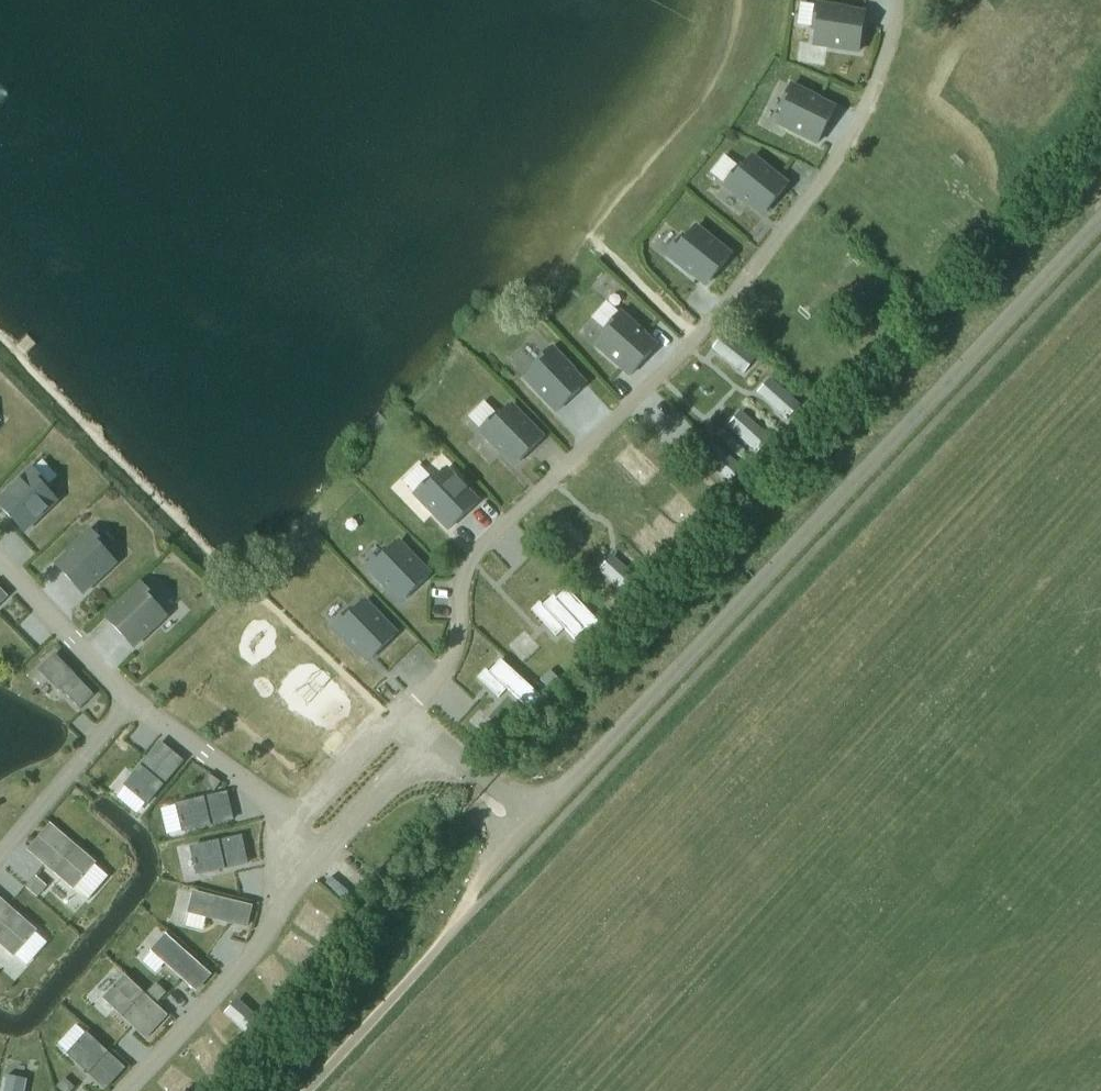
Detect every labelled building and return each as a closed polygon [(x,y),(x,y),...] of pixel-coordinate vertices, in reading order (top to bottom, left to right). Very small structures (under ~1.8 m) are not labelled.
[(848,10),(817,5),(813,29),(817,29),(815,45),(859,52),(864,19),(847,17),(848,10)] [(791,86),(781,107),(785,109),(778,123),(818,143),(833,114),(817,106),(820,100),(791,86)] [(739,167),(725,185),(749,205),(753,200),(767,211),(787,186),(752,157),(743,169),(739,167)] [(683,237),(668,255),(693,275),(697,270),(711,281),(731,256),(696,227),(686,240),(683,237)] [(644,334),(620,313),(605,331),(608,334),(598,345),(631,375),(653,351),(640,339),(644,334)] [(734,365),(744,373),(756,359),(744,350),(743,352),(730,342),(722,352),(735,363),(734,365)] [(535,365),(538,368),(527,379),(557,412),(581,389),(569,376),(574,372),(552,349),(535,365)] [(777,410),(788,420),(800,406),(789,396),(787,398),(775,387),(766,397),(779,408),(777,410)] [(498,414),(481,430),(503,453),(507,448),(520,461),(543,439),(512,406),(501,417),(498,414)] [(748,443),(758,452),(771,439),(760,429),(758,431),(746,420),(737,430),(750,441),(748,443)] [(614,461),(640,488),(659,469),(633,443),(614,461)] [(720,473),(730,483),(743,469),(732,459),(730,461),(718,450),(709,460),(722,472),(720,473)] [(1,508),(24,532),(56,500),(46,489),(49,486),(33,469),(10,491),(14,496),(1,508)] [(450,529),(478,502),(446,470),(435,481),(432,477),(415,494),(450,529)] [(664,507),(686,536),(706,521),(684,492),(664,507)] [(658,566),(675,547),(649,523),(632,542),(658,566)] [(108,548),(92,531),(69,553),(73,558),(60,570),(83,594),(116,563),(105,551),(108,548)] [(394,585),(406,598),(430,575),(399,543),(387,554),(384,551),(367,567),(389,590),(394,585)] [(619,588),(629,597),(642,583),(631,573),(629,575),(617,564),(608,574),(621,586),(619,588)] [(158,601),(142,584),(119,606),(124,611),(111,623),(133,647),(166,616),(155,604),(158,601)] [(564,628),(565,629),(575,640),(585,630),(589,635),(601,625),(567,589),(557,599),(554,596),(543,606),(564,628)] [(373,657),(396,634),(365,602),(354,613),(351,610),(334,627),(356,649),(361,644),(373,657)] [(62,690),(80,709),(95,695),(55,654),(55,655),(57,657),(45,669),(62,688),(59,691),(60,692),(62,690)] [(506,688),(507,689),(531,711),(543,699),(501,660),(490,673),(489,673),(506,688)] [(551,671),(541,681),(559,700),(570,689),(551,671)] [(547,700),(535,714),(544,722),(557,709),(547,700)] [(126,785),(127,785),(135,792),(134,794),(138,797),(140,796),(148,802),(148,803),(183,762),(161,743),(126,785)] [(210,774),(203,784),(214,792),(221,782),(210,774)] [(233,820),(227,793),(179,805),(182,817),(179,818),(181,823),(183,823),(185,831),(233,820)] [(50,826),(30,849),(74,887),(80,879),(82,880),(85,877),(84,875),(94,863),(50,826)] [(193,847),(196,860),(194,860),(195,866),(197,865),(200,875),(249,864),(242,836),(193,847)] [(37,897),(47,886),(36,877),(27,888),(37,897)] [(190,912),(247,927),(252,907),(195,893),(190,912)] [(34,931),(0,900),(0,942),(14,954),(24,943),(26,944),(29,940),(28,939),(34,931)] [(325,944),(340,922),(309,902),(294,924),(325,944)] [(308,972),(323,951),(292,930),(278,952),(308,972)] [(153,951),(197,990),(210,975),(166,936),(153,951)] [(275,954),(254,969),(275,1000),(296,986),(275,954)] [(154,1028),(157,1028),(160,1025),(159,1023),(165,1018),(124,980),(111,994),(151,1031),(154,1028)] [(167,993),(156,983),(148,992),(159,1002),(167,993)] [(245,1031),(255,1040),(267,1026),(256,1016),(255,1018),(243,1007),(234,1017),(246,1029),(245,1031)] [(206,1078),(229,1068),(214,1034),(191,1044),(206,1078)] [(76,1049),(70,1055),(106,1088),(125,1068),(88,1035),(80,1045),(78,1043),(74,1047),(76,1049)] [(159,1084),(168,1090),(200,1090),(204,1085),(174,1063),(159,1084)] [(5,1090),(24,1090),(26,1081),(8,1078),(9,1076),(8,1075),(5,1090)] [(57,1087),(62,1090),(72,1090),(75,1087),(65,1078),(57,1087)]
